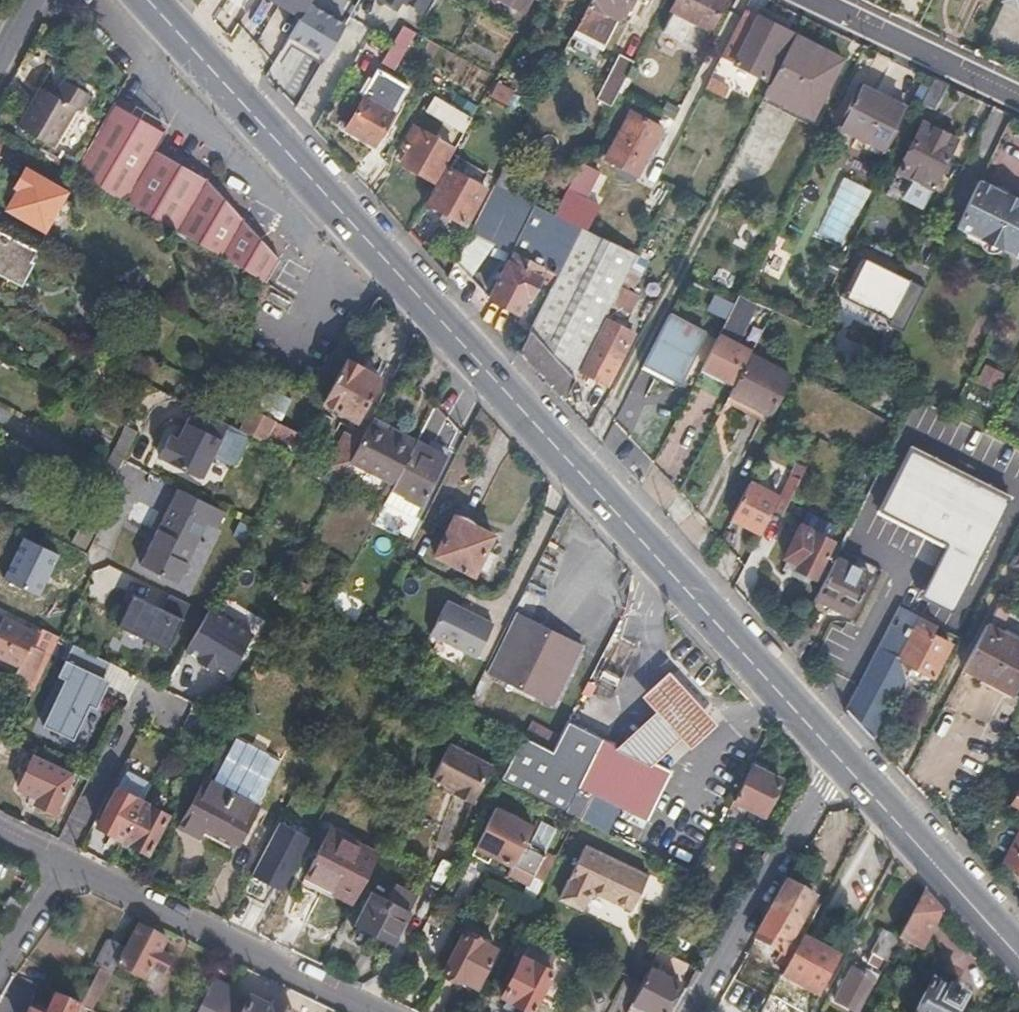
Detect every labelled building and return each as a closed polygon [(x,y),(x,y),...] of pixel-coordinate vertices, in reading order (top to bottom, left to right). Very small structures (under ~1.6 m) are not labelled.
[(306,10),(289,0),(279,0),(303,14),(306,10)] [(306,10),(309,4),(311,0),(289,0),(306,10)] [(431,0),(382,0),(398,10),(404,2),(422,13),(431,0)] [(531,0),(509,0),(526,9),(531,0)] [(630,0),(592,0),(582,19),(576,29),(607,45),(630,0)] [(726,0),(677,0),(673,8),(676,9),(665,31),(698,49),(709,28),(711,28),(726,0)] [(1001,4),(1018,12),(1018,0),(1003,0),(1001,4)] [(292,33),(328,55),(345,26),(309,4),(306,10),(303,14),(292,33)] [(773,79),(796,34),(747,9),(724,54),(773,79)] [(576,29),(582,19),(568,11),(553,42),(566,49),(576,29)] [(405,50),(415,33),(402,26),(392,44),(405,50)] [(813,116),(844,55),(797,32),(796,34),(773,79),(766,91),(813,116)] [(621,92),(634,66),(619,59),(607,83),(621,92)] [(410,88),(396,81),(377,69),(363,93),(365,94),(359,103),(345,128),(377,146),(410,88)] [(736,85),(741,76),(730,70),(726,79),(736,85)] [(935,109),(949,83),(937,78),(924,104),(935,109)] [(53,148),(75,108),(78,110),(88,92),(64,79),(59,89),(52,85),(48,92),(41,88),(19,128),(53,148)] [(721,98),(727,87),(711,79),(705,90),(721,98)] [(488,98),(508,108),(516,90),(497,81),(488,98)] [(887,148),(908,107),(864,86),(843,127),(887,148)] [(474,114),(435,93),(428,107),(466,129),(474,114)] [(209,180),(157,150),(160,144),(166,131),(115,103),(75,174),(126,204),(264,282),(276,261),(277,259),(209,180)] [(641,175),(667,126),(634,108),(609,157),(641,175)] [(437,180),(456,147),(414,122),(403,143),(413,148),(406,162),(437,180)] [(934,190),(955,149),(960,139),(926,122),(900,173),(912,180),(902,199),(922,210),(932,189),(934,190)] [(513,185),(525,163),(511,156),(499,178),(513,185)] [(43,226),(64,186),(27,165),(15,189),(20,191),(11,209),(43,226)] [(488,190),(452,170),(434,204),(471,224),(488,190)] [(587,224),(513,185),(499,178),(472,230),(457,259),(477,281),(496,243),(515,253),(492,296),(520,311),(529,294),(535,296),(544,277),(540,275),(544,268),(560,276),(587,224)] [(1009,189),(999,184),(996,189),(979,180),(958,225),(983,239),(982,246),(985,251),(988,253),(991,253),(995,252),(1001,248),(1018,257),(1018,197),(1011,193),(1009,189)] [(848,253),(879,193),(856,181),(826,242),(848,253)] [(622,286),(640,252),(587,224),(560,276),(521,353),(564,400),(581,367),(603,322),(607,317),(622,286)] [(37,251),(0,232),(0,275),(17,283),(21,274),(24,276),(37,251)] [(873,312),(893,271),(861,256),(840,297),(873,312)] [(892,321),(910,285),(900,280),(902,276),(893,271),(873,312),(892,321)] [(623,326),(639,295),(622,286),(607,317),(623,326)] [(737,294),(720,331),(742,341),(759,304),(737,294)] [(382,311),(388,305),(379,295),(373,306),(382,311)] [(666,314),(642,371),(681,387),(705,330),(666,314)] [(610,383),(632,337),(603,322),(581,367),(610,383)] [(736,384),(751,355),(753,351),(720,334),(703,367),(736,384)] [(770,416),(792,376),(751,355),(736,384),(730,395),(770,416)] [(360,421),(382,379),(363,369),(364,366),(347,357),(323,402),(360,421)] [(976,383),(996,388),(1001,368),(981,363),(976,383)] [(987,432),(1000,407),(965,390),(953,414),(987,432)] [(633,393),(612,426),(649,449),(670,416),(633,393)] [(215,457),(231,426),(196,409),(179,441),(172,437),(161,458),(203,479),(215,457)] [(305,436),(251,409),(240,431),(251,437),(261,442),(266,432),(299,448),(305,436)] [(372,418),(370,424),(361,440),(350,460),(396,482),(418,441),(404,434),(372,418)] [(238,465),(251,437),(240,431),(231,426),(215,457),(233,467),(238,465)] [(121,470),(140,432),(129,427),(110,464),(121,470)] [(350,460),(361,440),(345,431),(327,465),(338,471),(336,477),(340,479),(350,460)] [(414,516),(446,454),(419,440),(418,441),(396,482),(390,495),(399,499),(395,506),(414,516)] [(951,604),(1006,497),(911,449),(881,508),(948,542),(923,590),(951,604)] [(297,469),(300,462),(293,458),(290,465),(297,469)] [(782,516),(794,494),(801,481),(792,476),(779,500),(750,484),(731,519),(760,534),(773,511),(782,516)] [(228,513),(180,489),(144,565),(180,584),(209,525),(219,531),(228,513)] [(790,520),(802,498),(794,494),(782,516),(790,520)] [(499,556),(488,550),(495,534),(457,515),(437,555),(475,573),(478,567),(489,573),(499,556)] [(813,579),(831,544),(799,527),(782,558),(795,565),(793,569),(813,579)] [(87,551),(96,535),(82,528),(74,545),(87,551)] [(859,624),(880,585),(834,562),(814,600),(859,624)] [(171,652),(186,620),(167,611),(136,597),(121,629),(171,652)] [(186,620),(193,606),(174,597),(167,611),(186,620)] [(494,625),(447,601),(431,634),(477,658),(494,625)] [(254,634),(213,611),(204,626),(190,653),(203,660),(201,664),(215,672),(217,668),(232,676),(254,634)] [(873,739),(906,675),(902,662),(899,658),(916,626),(918,622),(899,611),(847,710),(873,739)] [(557,706),(585,648),(519,615),(490,673),(557,706)] [(47,656),(37,650),(38,647),(42,639),(6,622),(0,635),(0,661),(20,671),(18,676),(33,684),(47,656)] [(1018,676),(1018,639),(987,622),(964,667),(1011,691),(1018,676)] [(933,676),(950,643),(916,626),(899,658),(933,676)] [(38,647),(37,650),(47,656),(33,684),(31,688),(37,692),(64,642),(46,633),(42,639),(38,647)] [(627,643),(613,635),(592,681),(606,688),(614,693),(637,649),(627,643)] [(276,648),(267,643),(260,656),(270,661),(276,648)] [(114,666),(78,648),(69,665),(71,666),(75,668),(68,683),(58,702),(88,717),(92,708),(100,693),(106,681),(114,666)] [(71,666),(69,665),(61,680),(68,683),(75,668),(71,666)] [(698,734),(712,721),(663,670),(650,682),(638,693),(656,712),(637,731),(622,745),(655,762),(668,750),(680,738),(687,745),(698,734)] [(113,685),(106,681),(100,693),(92,708),(99,712),(113,685)] [(593,696),(600,685),(592,681),(586,692),(593,696)] [(88,717),(58,702),(44,728),(75,742),(88,717)] [(223,721),(195,707),(183,729),(211,744),(223,721)] [(598,734),(572,720),(556,752),(525,736),(501,781),(560,810),(598,734)] [(643,827),(671,772),(622,745),(598,734),(560,810),(579,819),(593,791),(629,809),(625,818),(643,827)] [(444,789),(455,794),(474,804),(494,767),(450,745),(434,778),(446,785),(444,789)] [(54,815),(74,774),(35,756),(19,789),(39,798),(35,806),(54,815)] [(763,815),(780,780),(749,765),(729,807),(736,810),(739,803),(763,815)] [(124,839),(144,803),(153,786),(129,773),(100,826),(118,836),(124,839)] [(258,806),(206,777),(181,825),(201,835),(213,812),(246,829),(258,806)] [(149,851),(167,815),(144,803),(124,839),(133,843),(149,851)] [(547,876),(561,848),(550,843),(553,836),(496,807),(476,846),(513,864),(509,873),(530,884),(536,871),(547,876)] [(282,894),(308,835),(274,821),(249,880),(282,894)] [(363,886),(379,854),(329,828),(314,856),(343,871),(341,874),(363,886)] [(1007,863),(1018,869),(1018,840),(1007,863)] [(632,908),(649,875),(588,845),(562,897),(585,909),(594,890),(632,908)] [(801,927),(817,899),(788,883),(772,911),(801,927)] [(921,953),(943,911),(924,891),(899,941),(921,953)] [(357,910),(364,914),(357,926),(395,946),(413,912),(375,892),(367,908),(360,905),(357,910)] [(785,956),(801,927),(772,911),(756,940),(785,956)] [(157,953),(163,942),(134,927),(121,949),(114,964),(143,980),(149,969),(157,973),(166,958),(161,955),(157,953)] [(887,963),(899,941),(882,932),(871,954),(887,963)] [(478,986),(497,950),(465,933),(445,972),(458,978),(459,977),(478,986)] [(819,995),(840,957),(803,938),(782,975),(819,995)] [(114,964),(121,949),(105,941),(91,967),(94,969),(107,975),(114,964)] [(557,1003),(577,964),(532,941),(504,997),(533,1011),(541,995),(557,1003)] [(678,983),(656,972),(660,964),(653,960),(641,983),(633,1002),(652,1011),(662,1011),(678,983)] [(877,983),(863,975),(866,969),(855,964),(835,1002),(853,1011),(861,1011),(877,983)] [(107,975),(94,969),(74,1010),(76,1011),(79,1011),(89,1011),(107,975)] [(963,998),(949,990),(946,991),(932,983),(917,1011),(956,1011),(963,998)] [(268,1006),(266,1011),(260,1008),(227,992),(216,1011),(280,1011),(268,1006)] [(724,996),(715,1009),(719,1011),(746,1011),(724,996)] [(76,1011),(74,1010),(55,1002),(50,1011),(76,1011)]
